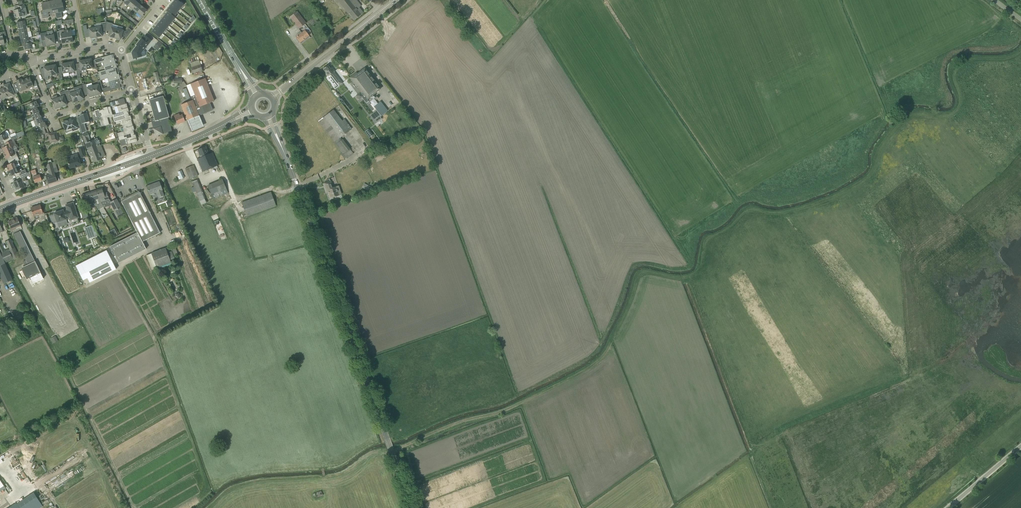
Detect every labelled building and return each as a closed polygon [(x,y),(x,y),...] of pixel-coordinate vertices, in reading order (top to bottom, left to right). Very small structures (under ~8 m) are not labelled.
[(42,18),(49,17),(48,14),(64,11),(63,6),(62,7),(61,4),(63,4),(63,3),(62,3),(61,0),(58,0),(42,3),(43,11),(41,12),(42,18)] [(132,9),(138,3),(134,0),(133,0),(128,6),(132,9)] [(173,3),(180,9),(183,5),(177,0),(175,0),(173,3)] [(350,16),(354,20),(361,14),(357,9),(361,6),(358,2),(356,0),(338,0),(350,16)] [(132,9),(137,13),(142,7),(138,3),(132,9)] [(173,3),(169,7),(176,13),(180,9),(173,3)] [(14,14),(14,17),(15,17),(15,18),(25,16),(23,9),(25,8),(24,4),(17,5),(18,9),(13,10),(14,14)] [(142,7),(137,13),(141,17),(147,10),(142,7)] [(169,7),(166,11),(168,12),(173,17),(173,16),(176,13),(169,7)] [(289,17),(299,29),(306,23),(297,11),(289,17)] [(168,12),(165,16),(171,22),(175,17),(173,16),(173,17),(168,12)] [(165,16),(161,20),(168,26),(171,22),(165,16)] [(161,20),(158,24),(165,29),(168,26),(161,20)] [(101,30),(106,29),(106,22),(100,23),(100,26),(95,27),(96,37),(97,37),(98,38),(102,37),(102,36),(101,30)] [(113,38),(115,38),(117,28),(111,27),(113,24),(106,22),(106,29),(110,30),(109,36),(109,38),(113,39),(113,38)] [(158,24),(155,28),(162,33),(165,29),(158,24)] [(95,37),(96,37),(95,27),(88,28),(88,29),(87,29),(86,25),(82,26),(84,33),(89,32),(90,38),(91,38),(91,39),(95,38),(95,37)] [(117,28),(115,38),(116,38),(115,39),(119,40),(120,39),(122,34),(125,34),(127,36),(132,31),(132,30),(132,31),(128,28),(125,31),(123,31),(123,30),(117,28)] [(155,28),(152,32),(159,37),(162,33),(155,28)] [(68,43),(65,30),(64,30),(64,29),(59,30),(59,31),(57,32),(58,38),(61,38),(62,44),(68,43)] [(41,40),(42,41),(45,40),(46,46),(47,45),(48,47),(55,45),(54,44),(55,44),(54,35),(53,35),(53,30),(47,31),(47,32),(40,33),(41,37),(41,40)] [(299,35),(296,37),(300,42),(309,36),(305,30),(301,33),(300,32),(298,34),(299,35)] [(132,51),(132,52),(131,52),(133,59),(140,57),(139,53),(142,50),(143,51),(152,40),(145,35),(140,42),(139,42),(136,45),(137,46),(132,51)] [(153,47),(157,51),(162,44),(158,41),(153,47)] [(103,62),(104,66),(115,63),(115,62),(116,62),(116,61),(116,60),(116,59),(115,59),(114,59),(113,60),(111,55),(101,58),(100,57),(100,58),(94,60),(96,64),(103,62)] [(86,60),(85,60),(87,70),(93,69),(97,68),(96,66),(92,66),(91,59),(90,59),(90,58),(86,59),(86,60)] [(189,64),(193,74),(202,70),(199,60),(189,64)] [(98,72),(99,76),(116,71),(115,67),(116,66),(117,66),(117,65),(117,64),(116,63),(115,63),(104,66),(105,70),(98,72)] [(51,76),(50,66),(48,66),(48,65),(44,66),(44,67),(45,73),(41,74),(44,81),(49,80),(48,76),(51,76)] [(327,77),(326,78),(331,84),(334,82),(338,87),(342,83),(334,72),(335,72),(332,68),(331,68),(328,65),(323,69),(325,72),(325,73),(327,77)] [(356,88),(358,86),(367,99),(380,89),(365,68),(357,74),(356,73),(350,78),(353,81),(351,82),(356,88)] [(120,79),(120,78),(121,77),(121,76),(120,76),(120,75),(119,75),(118,76),(116,71),(99,76),(100,80),(108,78),(109,82),(120,79)] [(16,81),(18,85),(21,92),(33,87),(37,85),(35,81),(32,82),(30,77),(22,80),(21,79),(16,81)] [(181,105),(180,105),(184,113),(187,120),(199,115),(212,110),(209,103),(214,101),(208,87),(205,78),(200,80),(190,84),(195,95),(191,96),(192,100),(181,105)] [(121,88),(120,83),(121,83),(122,82),(122,81),(122,80),(121,80),(120,80),(120,79),(109,82),(110,86),(103,88),(104,93),(109,91),(110,91),(117,89),(118,89),(121,88)] [(0,90),(0,95),(1,95),(3,99),(8,97),(9,97),(10,97),(11,96),(14,94),(12,89),(11,89),(9,84),(4,86),(5,88),(0,90)] [(98,84),(92,85),(95,95),(96,95),(96,96),(100,95),(100,94),(101,94),(98,84)] [(95,95),(92,85),(87,87),(89,97),(90,97),(90,98),(94,96),(94,95),(95,95)] [(68,89),(65,91),(67,95),(69,94),(72,103),(73,103),(73,104),(77,102),(77,101),(78,101),(75,91),(74,89),(69,90),(68,89)] [(80,89),(75,91),(78,101),(79,100),(79,101),(83,100),(83,99),(84,99),(80,89)] [(61,97),(58,98),(61,107),(62,106),(62,107),(66,106),(66,105),(67,105),(64,96),(67,95),(65,91),(60,93),(61,97)] [(154,117),(150,118),(154,132),(155,133),(158,135),(159,135),(172,131),(168,117),(169,117),(163,96),(149,100),(154,117)] [(61,107),(58,98),(52,100),(55,109),(56,109),(56,110),(60,108),(60,107),(61,107)] [(32,103),(28,104),(30,109),(30,110),(37,107),(38,107),(39,106),(38,104),(36,101),(32,103)] [(112,116),(113,118),(128,114),(127,112),(129,112),(128,108),(126,104),(117,106),(119,113),(112,115),(112,116)] [(107,117),(112,116),(112,115),(110,106),(107,107),(103,108),(103,110),(101,111),(101,110),(105,125),(109,124),(107,117)] [(30,109),(29,110),(31,115),(39,112),(38,110),(37,107),(30,110),(30,109)] [(102,126),(105,125),(101,110),(101,111),(99,111),(99,109),(94,111),(95,111),(91,112),(94,121),(100,120),(102,126)] [(318,121),(334,142),(349,131),(333,110),(318,121)] [(375,114),(372,116),(375,121),(378,118),(380,115),(376,110),(373,112),(375,114)] [(39,112),(31,115),(33,121),(41,118),(42,117),(41,115),(40,115),(39,112)] [(81,120),(78,121),(81,133),(87,132),(86,128),(84,123),(89,122),(89,121),(89,122),(87,113),(80,115),(80,116),(81,120)] [(184,113),(181,114),(182,114),(180,115),(179,113),(174,115),(177,124),(187,120),(184,113)] [(121,120),(123,126),(132,123),(131,120),(130,116),(128,116),(128,114),(113,118),(114,122),(121,120)] [(199,115),(187,120),(192,131),(203,126),(199,115)] [(41,118),(33,121),(36,126),(43,123),(44,123),(43,120),(42,120),(41,118)] [(62,122),(66,133),(72,130),(73,131),(78,129),(75,119),(71,120),(71,119),(62,122)] [(36,126),(34,126),(37,132),(42,130),(47,128),(47,125),(46,125),(45,122),(44,123),(43,123),(36,126)] [(118,134),(118,137),(134,132),(133,133),(132,131),(134,130),(133,126),(132,123),(123,126),(124,131),(117,133),(118,134)] [(6,143),(13,140),(17,138),(16,135),(10,137),(8,131),(7,131),(5,131),(6,133),(0,136),(0,142),(4,140),(5,143),(4,144),(6,143)] [(134,132),(118,137),(119,140),(126,138),(128,144),(137,141),(136,138),(137,138),(135,134),(133,135),(133,133),(134,133),(134,132)] [(106,156),(101,145),(100,146),(99,143),(100,143),(99,140),(98,141),(97,139),(94,140),(89,141),(88,138),(89,137),(88,133),(82,135),(90,155),(91,155),(94,162),(101,159),(101,158),(106,156)] [(336,145),(347,158),(353,153),(343,139),(336,145)] [(4,151),(5,153),(12,150),(13,150),(11,147),(15,146),(13,140),(6,143),(7,146),(2,148),(3,151),(4,151)] [(78,145),(78,147),(81,158),(86,156),(83,146),(85,146),(84,141),(81,142),(82,144),(78,145)] [(200,158),(197,159),(202,172),(218,165),(213,152),(209,154),(205,146),(197,150),(200,158)] [(10,157),(12,160),(18,157),(15,152),(13,153),(12,150),(5,153),(3,154),(6,159),(10,157)] [(66,157),(70,168),(77,166),(77,167),(81,166),(77,153),(66,157)] [(8,171),(10,171),(10,170),(17,167),(15,165),(19,163),(18,161),(19,160),(18,157),(12,160),(8,161),(8,162),(9,161),(11,164),(6,166),(8,171)] [(49,174),(46,175),(48,184),(57,181),(56,176),(52,163),(46,164),(49,174)] [(185,169),(189,179),(198,176),(193,165),(185,169)] [(16,178),(17,177),(24,174),(26,173),(25,170),(22,171),(21,169),(19,170),(17,167),(10,170),(10,171),(11,173),(10,173),(11,176),(16,174),(17,177),(16,177),(16,178)] [(37,175),(35,169),(31,171),(35,183),(42,181),(40,174),(37,175)] [(17,177),(19,180),(13,182),(14,184),(13,185),(15,188),(15,187),(16,190),(24,187),(23,182),(26,181),(24,174),(17,177)] [(205,199),(205,198),(198,179),(191,182),(201,205),(207,203),(205,199)] [(207,186),(213,200),(228,193),(222,179),(207,186)] [(324,183),(327,192),(328,192),(330,198),(340,195),(336,186),(333,188),(330,181),(324,183)] [(147,186),(148,191),(150,195),(156,193),(158,198),(164,195),(159,182),(147,186)] [(102,189),(81,195),(84,204),(90,202),(92,208),(96,207),(98,211),(103,207),(101,203),(109,200),(107,193),(104,194),(102,189)] [(130,197),(121,201),(137,233),(110,246),(119,263),(146,249),(142,242),(160,233),(140,192),(135,194),(134,193),(130,196),(130,197)] [(241,203),(246,217),(276,206),(271,192),(241,203)] [(110,202),(114,211),(121,208),(116,199),(110,202)] [(54,215),(50,216),(52,224),(57,223),(67,220),(66,219),(69,218),(70,221),(78,218),(75,207),(74,206),(73,203),(66,205),(67,210),(63,211),(63,210),(54,213),(54,215)] [(38,215),(41,222),(46,220),(44,212),(42,213),(40,205),(31,208),(34,217),(38,215)] [(14,219),(8,222),(11,230),(21,226),(17,217),(13,218),(14,219)] [(92,225),(84,228),(88,239),(98,236),(96,232),(95,232),(92,225)] [(20,231),(14,234),(29,265),(25,267),(30,278),(41,273),(35,261),(20,231)] [(5,263),(19,257),(15,248),(14,248),(11,239),(5,242),(9,250),(3,252),(0,245),(0,252),(5,263)] [(146,256),(151,270),(156,268),(171,263),(170,260),(173,259),(170,252),(167,253),(165,248),(151,253),(151,254),(146,256)] [(106,250),(75,266),(83,280),(87,278),(89,283),(116,269),(114,265),(106,250)] [(3,284),(12,280),(5,263),(0,253),(0,276),(3,284)] [(41,273),(30,278),(33,284),(43,279),(41,273)] [(38,443),(52,435),(49,431),(36,439),(38,443)] [(16,484),(6,471),(2,474),(13,489),(19,484),(18,483),(16,484)] [(12,505),(14,507),(41,507),(44,506),(34,491),(12,505)] [(313,493),(314,499),(324,497),(322,491),(313,493)]
